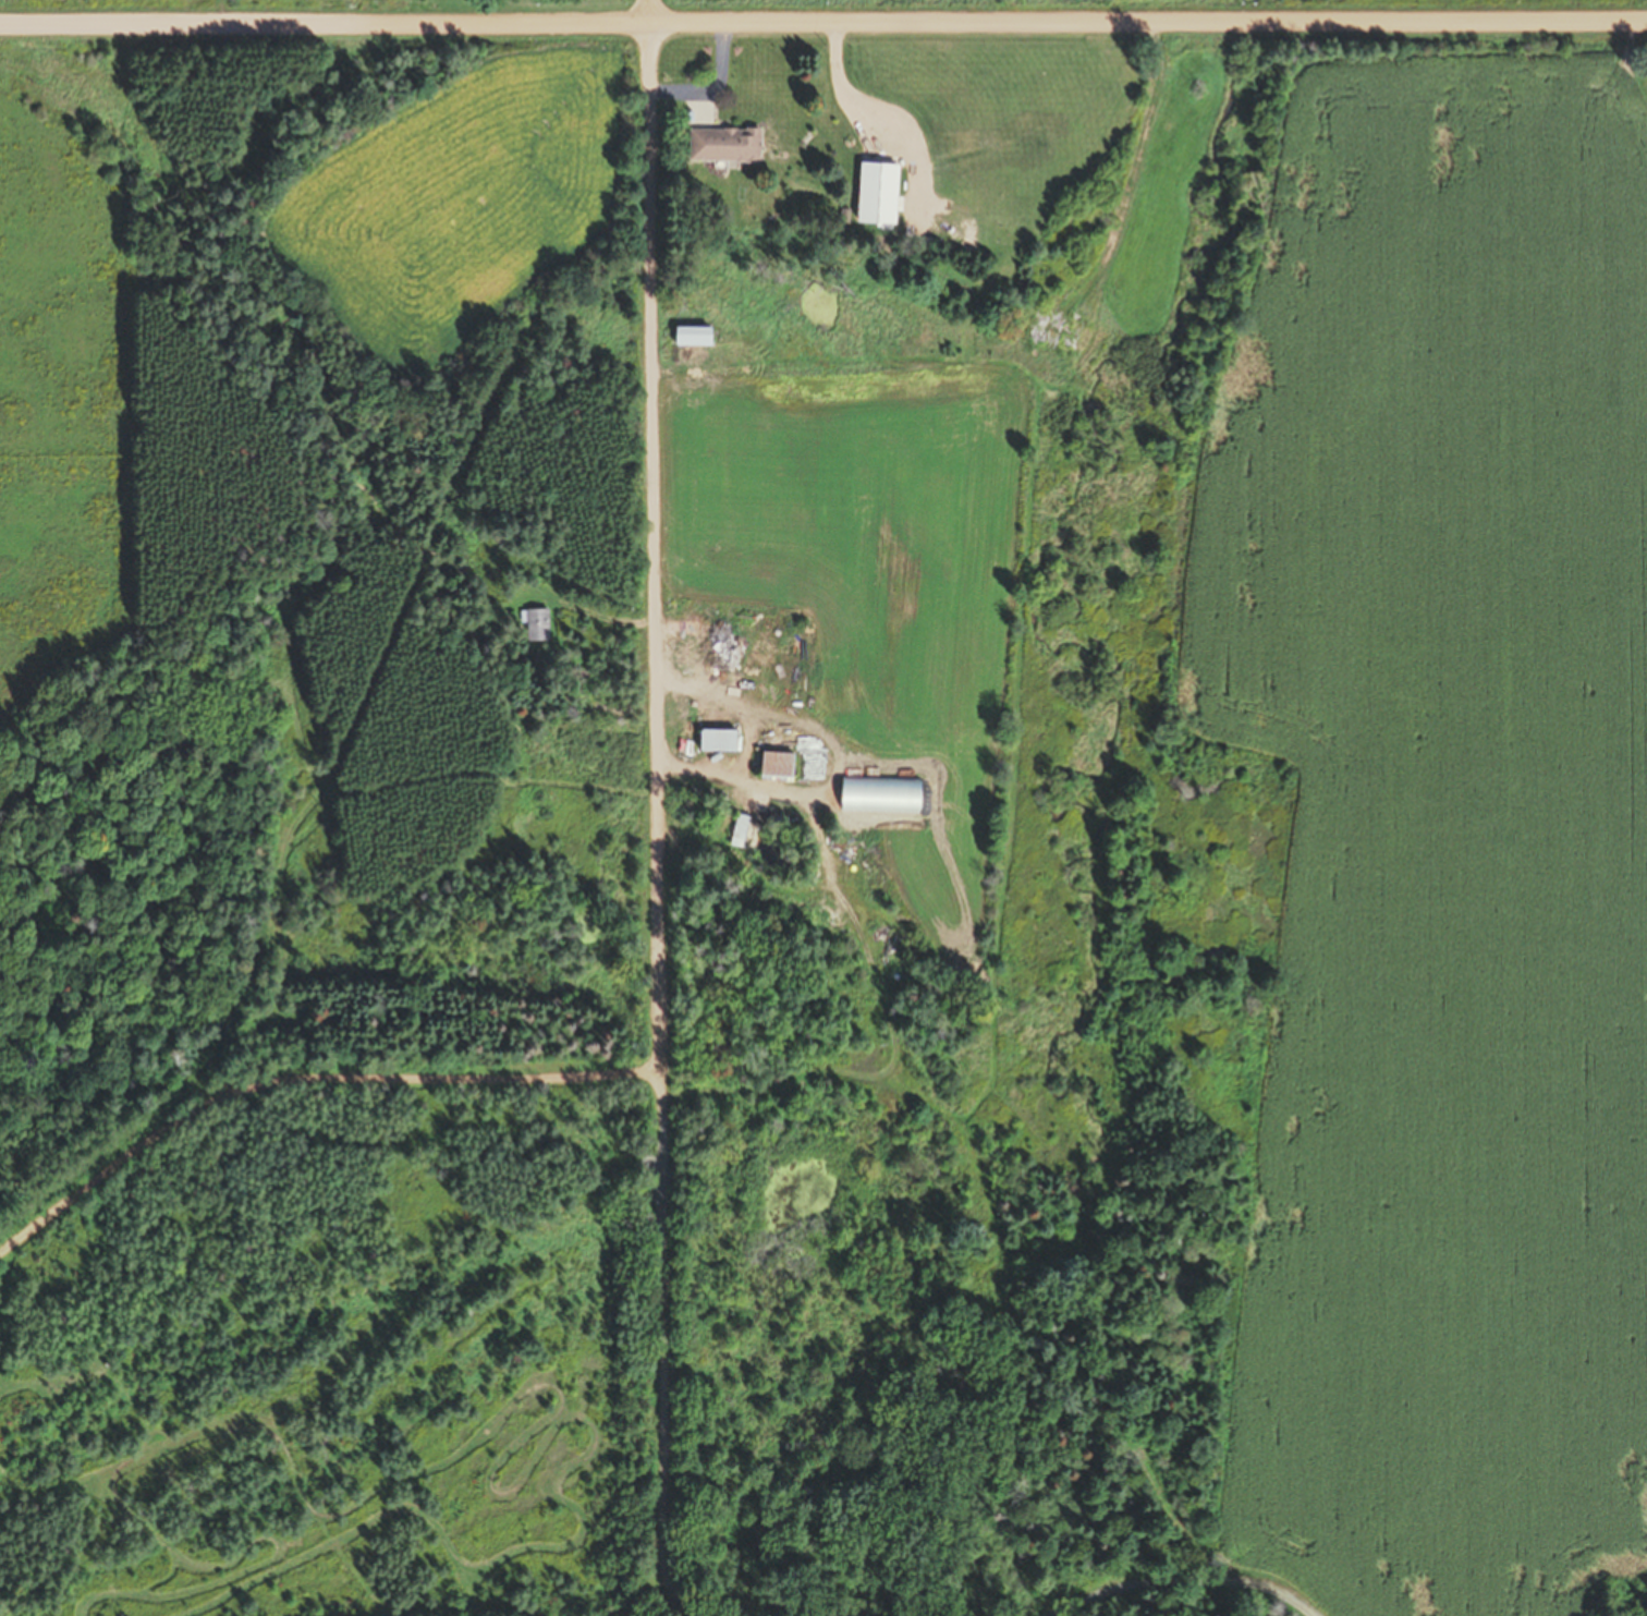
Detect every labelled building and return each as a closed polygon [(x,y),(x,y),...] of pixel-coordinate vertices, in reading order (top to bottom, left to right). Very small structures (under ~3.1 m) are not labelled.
[(684,161),(755,162),(755,127),(684,127),(684,161)] [(854,162),(851,222),(891,224),(894,164),(854,162)] [(669,346),(705,346),(705,327),(669,327),(669,346)] [(546,641),(546,609),(521,609),(521,641),(546,641)] [(734,751),(734,729),(694,729),(694,750),(734,751)] [(788,752),(755,752),(755,776),(788,776),(788,752)] [(759,816),(733,812),(727,845),(753,850),(759,816)]
